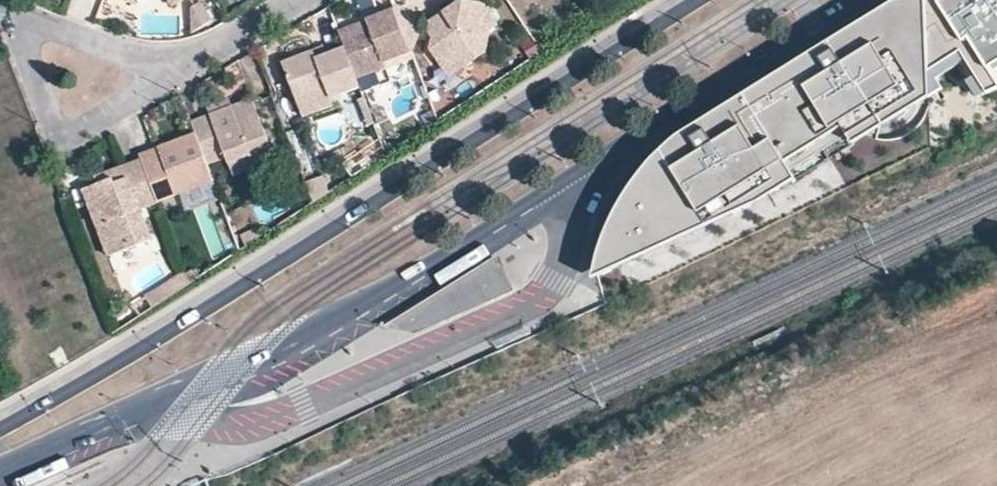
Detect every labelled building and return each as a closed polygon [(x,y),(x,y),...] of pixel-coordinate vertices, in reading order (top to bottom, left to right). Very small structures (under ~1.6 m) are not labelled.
[(189,3),(190,32),(214,18),(202,0),(195,0),(189,3)] [(475,51),(478,36),(486,31),(495,26),(479,1),(474,0),(460,0),(443,11),(446,16),(434,24),(429,48),(441,66),(449,61),(462,65),(472,58),(475,51)] [(597,286),(766,210),(800,191),(795,183),(851,146),(857,153),(933,135),(927,0),(918,0),(681,147),(657,167),(633,197),(609,240),(597,286)] [(933,135),(996,103),(996,0),(927,0),(933,135)] [(393,7),(395,10),(410,51),(424,28),(419,17),(393,7)] [(367,21),(369,27),(341,37),(346,49),(357,78),(385,68),(383,63),(410,53),(410,51),(395,10),(367,21)] [(339,32),(341,37),(369,27),(367,21),(339,32)] [(475,51),(481,52),(486,31),(478,36),(475,51)] [(329,55),(326,47),(316,51),(319,59),(329,55)] [(316,51),(287,62),(306,115),(336,105),(334,98),(360,88),(357,78),(346,49),(329,55),(319,59),(316,51)] [(462,65),(449,61),(441,66),(448,75),(462,65)] [(208,168),(226,160),(229,166),(249,159),(254,170),(276,163),(252,101),(233,108),(212,117),(192,125),(196,135),(208,168)] [(208,168),(196,135),(140,156),(142,161),(157,203),(214,182),(208,168)] [(254,170),(249,159),(229,166),(234,178),(254,170)] [(151,240),(139,210),(157,203),(142,161),(120,169),(124,179),(113,183),(111,179),(97,185),(83,190),(106,249),(125,242),(129,250),(151,240)] [(94,178),(97,185),(111,179),(113,183),(124,179),(120,169),(94,178)] [(129,250),(125,242),(106,249),(108,257),(129,250)] [(517,287),(501,252),(393,323),(399,329),(410,330),(420,330),(517,287)]
